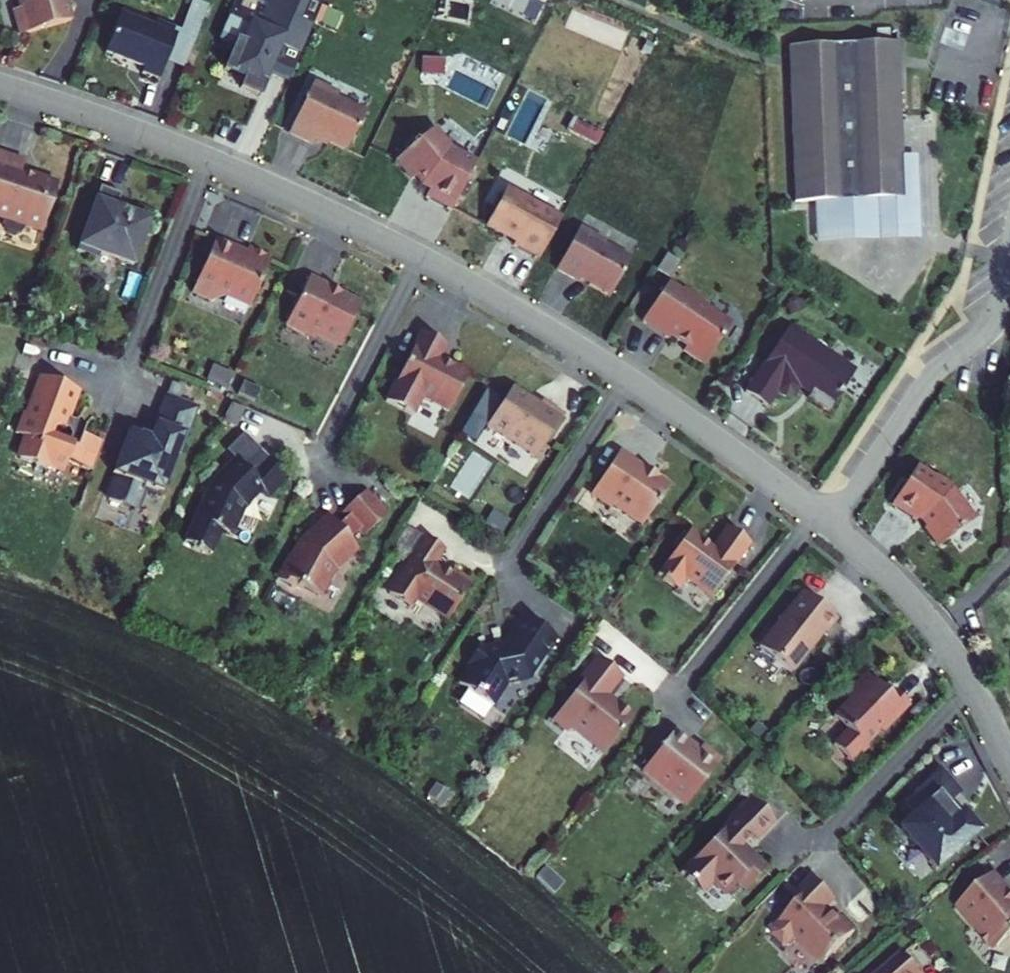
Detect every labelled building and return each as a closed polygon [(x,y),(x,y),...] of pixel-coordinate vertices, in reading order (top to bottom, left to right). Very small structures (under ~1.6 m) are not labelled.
[(22,0),(15,2),(22,27),(73,13),(69,0),(22,0)] [(201,19),(209,0),(190,0),(185,13),(201,19)] [(313,18),(271,0),(262,21),(252,17),(245,36),(237,33),(225,62),(245,71),(241,81),(261,90),(266,78),(263,76),(270,61),(265,59),(269,49),(275,51),(281,39),(286,41),(292,26),(307,32),(313,18)] [(154,20),(121,6),(105,46),(144,61),(142,66),(159,72),(167,54),(177,28),(173,27),(176,20),(157,13),(154,20)] [(201,19),(185,13),(182,22),(176,20),(173,27),(177,28),(167,54),(185,61),(201,19)] [(307,32),(292,26),(286,41),(281,39),(275,51),(273,56),(294,65),(307,32)] [(896,67),(895,38),(789,42),(790,55),(792,54),(793,80),(790,81),(791,93),(794,93),(795,119),(792,119),(792,131),(795,131),(796,157),(793,157),(794,169),(796,169),(798,198),(815,197),(904,194),(903,182),(900,182),(899,156),(902,156),(902,152),(902,143),(899,143),(898,117),(901,117),(900,105),(898,105),(897,79),(899,79),(899,67),(896,67)] [(338,87),(313,75),(289,125),(314,137),(318,129),(348,143),(366,105),(337,91),(338,87)] [(425,191),(451,205),(476,156),(450,143),(434,123),(394,155),(411,175),(415,171),(422,179),(429,183),(425,191)] [(0,145),(0,210),(3,211),(2,216),(5,224),(16,227),(23,224),(25,219),(41,224),(58,176),(21,163),(24,153),(0,145)] [(920,235),(919,226),(916,151),(902,152),(902,156),(899,156),(900,182),(903,182),(904,194),(815,197),(816,239),(883,236),(920,235)] [(121,187),(101,180),(77,243),(93,249),(100,246),(133,259),(150,213),(126,204),(125,207),(116,204),(118,200),(116,200),(121,187)] [(539,253),(562,212),(511,184),(505,185),(486,219),(505,229),(507,228),(516,233),(513,239),(539,253)] [(605,237),(579,222),(557,263),(579,275),(580,273),(588,277),(589,279),(610,290),(630,253),(604,239),(605,237)] [(238,240),(218,231),(193,284),(214,294),(227,289),(250,300),(273,251),(251,240),(247,248),(237,244),(238,240)] [(338,337),(360,296),(341,287),(339,288),(327,282),(329,279),(309,268),(283,318),(305,329),(316,326),(338,337)] [(667,277),(642,315),(669,333),(671,330),(686,340),(683,344),(704,358),(727,323),(726,316),(698,297),(697,292),(687,285),(682,286),(667,277)] [(788,322),(745,387),(766,401),(776,386),(783,391),(793,389),(800,379),(811,386),(807,392),(828,406),(854,366),(788,322)] [(444,338),(420,325),(384,394),(411,407),(420,390),(443,402),(451,399),(468,367),(437,351),(444,338)] [(24,434),(16,455),(43,465),(45,461),(61,467),(64,458),(89,468),(100,440),(79,432),(82,425),(78,423),(75,417),(72,418),(64,415),(73,391),(70,385),(39,373),(25,410),(21,409),(13,429),(24,434)] [(539,399),(511,381),(486,420),(536,452),(563,410),(541,396),(539,399)] [(138,427),(127,423),(111,466),(117,468),(108,492),(135,502),(142,483),(156,488),(161,486),(176,444),(180,446),(197,399),(165,387),(148,432),(137,428),(138,427)] [(260,442),(242,424),(225,442),(236,452),(243,460),(260,442)] [(286,467),(260,442),(243,460),(236,452),(212,476),(198,507),(196,506),(184,533),(209,545),(221,520),(229,523),(242,496),(247,497),(262,481),(268,486),(272,482),(275,482),(279,478),(279,474),(286,467)] [(645,462),(619,446),(591,488),(609,500),(614,499),(627,507),(626,508),(642,519),(654,500),(655,500),(669,479),(655,471),(652,471),(645,467),(646,466),(646,465),(646,464),(645,462)] [(933,474),(915,462),(890,500),(913,515),(914,515),(916,515),(917,514),(920,517),(925,523),(924,523),(924,525),(925,526),(938,543),(969,519),(970,511),(950,485),(949,484),(948,481),(936,473),(933,474)] [(380,501),(356,479),(336,502),(342,507),(332,518),(323,510),(308,528),(307,529),(307,530),(307,531),(308,532),(299,538),(290,554),(287,552),(275,575),(291,583),(293,580),(312,590),(318,588),(333,559),(341,550),(344,550),(350,543),(350,540),(353,537),(345,530),(355,519),(361,523),(380,501)] [(703,535),(689,524),(656,570),(674,583),(683,571),(696,580),(694,582),(709,593),(749,539),(726,523),(710,545),(700,538),(703,535)] [(439,542),(424,532),(388,587),(405,598),(410,590),(447,613),(471,577),(451,564),(449,568),(440,562),(440,560),(439,559),(437,557),(435,556),(433,556),(430,556),(439,542)] [(836,614),(801,586),(757,641),(790,667),(823,626),(825,628),(836,614)] [(535,670),(546,653),(543,651),(555,632),(519,609),(502,635),(503,635),(500,640),(482,643),(477,640),(466,656),(470,659),(457,678),(491,699),(502,681),(502,678),(527,672),(531,667),(535,670)] [(981,669),(990,663),(980,648),(971,654),(981,669)] [(620,671),(596,652),(581,672),(583,673),(551,713),(567,725),(574,725),(602,748),(631,711),(604,690),(620,671)] [(887,690),(865,668),(843,690),(848,695),(831,711),(846,725),(831,740),(849,758),(865,742),(863,741),(878,725),(880,727),(907,700),(892,685),(887,690)] [(688,737),(672,724),(640,764),(684,799),(719,755),(700,740),(695,746),(686,739),(688,737)] [(932,865),(974,829),(960,813),(955,817),(946,806),(960,793),(940,769),(902,802),(911,813),(897,825),(932,865)] [(730,813),(678,867),(697,886),(708,874),(724,889),(735,877),(743,885),(764,863),(748,848),(746,849),(738,841),(748,831),(753,835),(772,816),(749,793),(730,813)] [(989,872),(957,899),(982,928),(978,931),(988,942),(991,939),(995,943),(1009,931),(1009,896),(989,872)] [(832,895),(811,874),(791,894),(795,899),(769,924),(769,930),(780,941),(786,941),(793,933),(815,955),(823,955),(852,926),(836,910),(832,913),(823,904),(832,895)] [(901,952),(877,972),(919,972),(901,952)]
